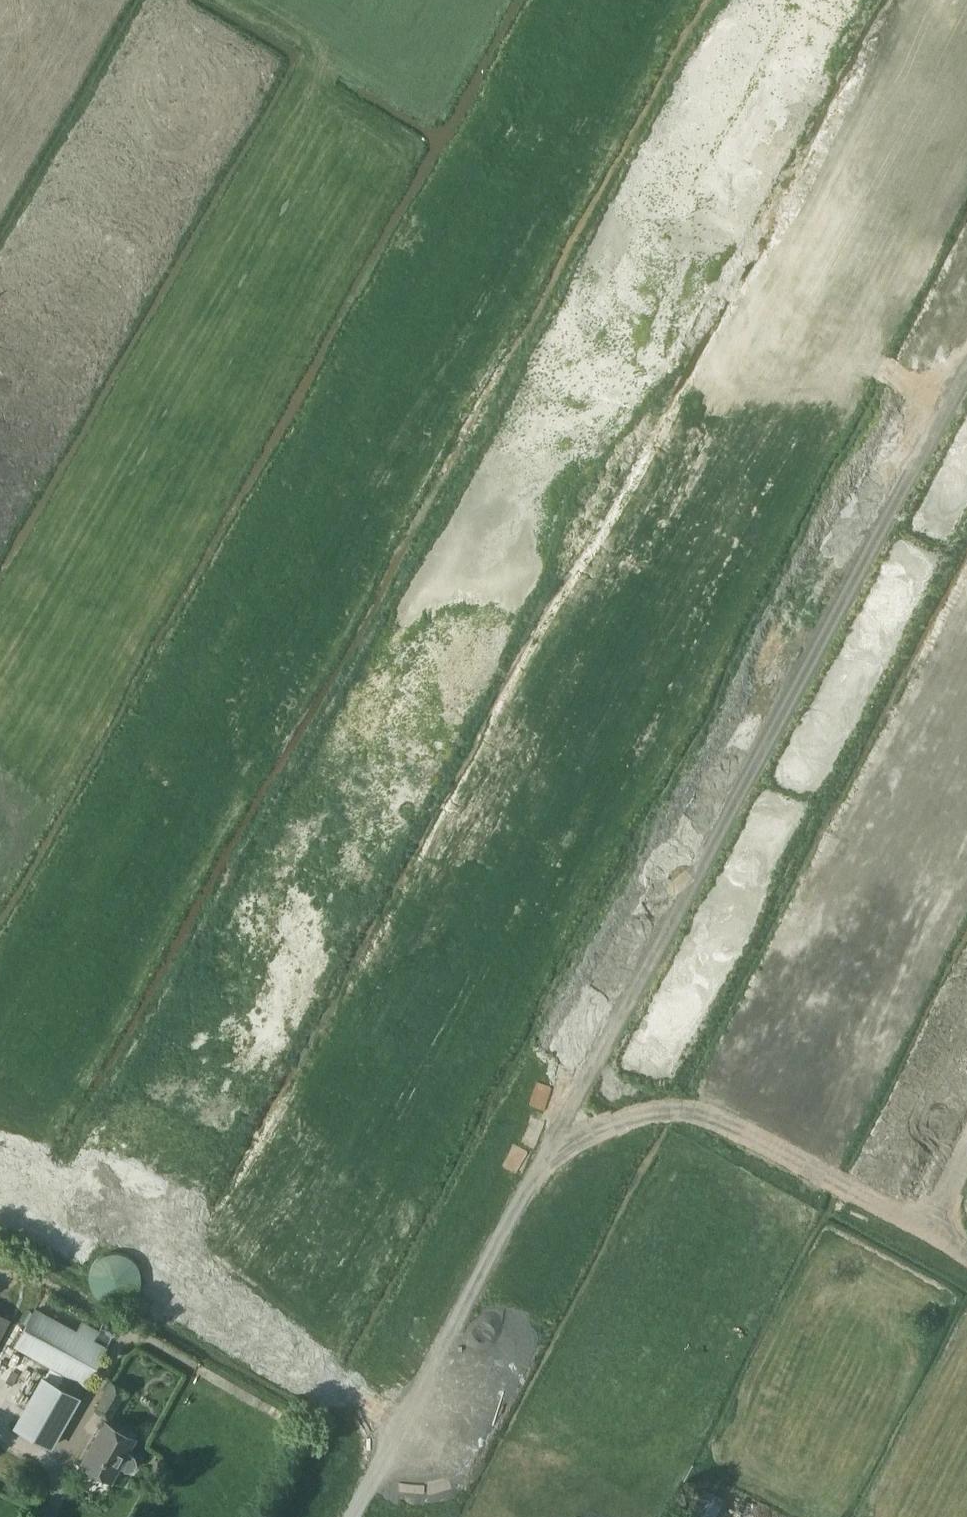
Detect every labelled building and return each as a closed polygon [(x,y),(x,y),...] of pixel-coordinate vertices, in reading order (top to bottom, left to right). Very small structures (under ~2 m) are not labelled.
[(136,1278),(136,1277),(136,1273),(134,1267),(132,1262),(129,1259),(121,1253),(115,1251),(112,1251),(107,1251),(101,1253),(98,1254),(92,1258),(88,1262),(86,1267),(84,1272),(84,1277),(84,1282),(86,1288),(91,1296),(94,1299),(98,1301),(104,1303),(108,1304),(113,1304),(119,1302),(123,1301),(127,1298),(130,1294),(133,1289),(135,1285),(136,1278)] [(15,1342),(85,1381),(105,1346),(95,1340),(100,1331),(82,1321),(77,1330),(35,1307),(15,1342)] [(9,1318),(0,1313),(0,1334),(9,1318)] [(41,1374),(12,1427),(48,1446),(76,1393),(41,1374)] [(110,1417),(125,1387),(110,1380),(96,1409),(110,1417)] [(126,1450),(134,1436),(107,1420),(83,1462),(111,1477),(119,1464),(127,1469),(133,1467),(136,1461),(135,1455),(126,1450)] [(704,1516),(716,1516),(724,1499),(702,1490),(693,1512),(704,1516)]
